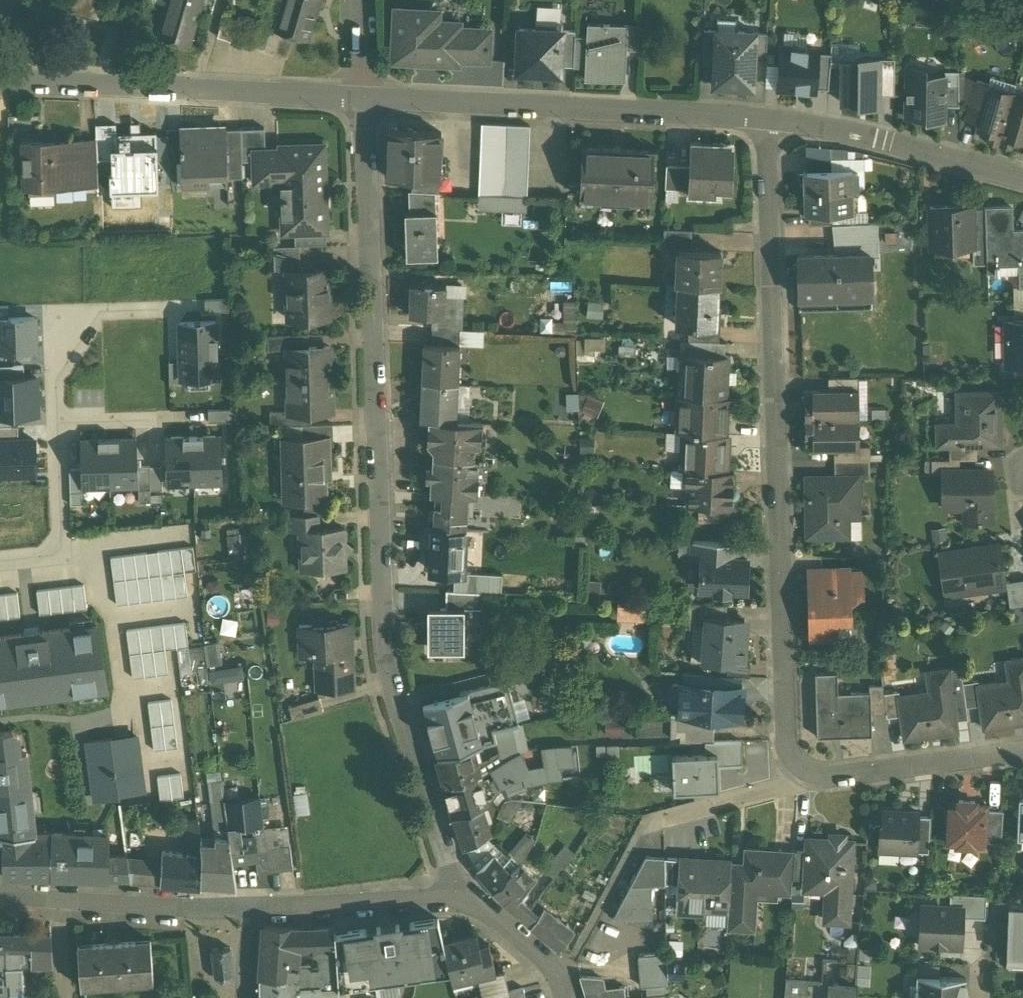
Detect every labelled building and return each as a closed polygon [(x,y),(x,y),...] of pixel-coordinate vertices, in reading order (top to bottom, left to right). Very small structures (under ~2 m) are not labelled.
[(68,9),(99,17),(104,0),(71,0),(68,9)] [(162,35),(191,43),(203,0),(172,0),(162,35)] [(278,29),(282,30),(295,34),(308,38),(319,0),(287,0),(278,29)] [(440,10),(395,8),(392,62),(418,63),(418,59),(433,60),(433,64),(459,65),(459,59),(461,27),(461,22),(439,20),(440,10)] [(236,17),(224,14),(218,36),(229,40),(236,17)] [(248,20),(236,17),(229,40),(241,43),(248,20)] [(737,19),(717,18),(717,30),(736,31),(737,19)] [(259,23),(248,20),(241,43),(252,46),(259,23)] [(563,22),(536,21),(535,29),(519,28),(517,71),(533,72),(533,73),(545,74),(545,72),(560,73),(561,66),(562,30),(563,22)] [(270,26),(259,23),(252,46),(264,49),(270,26)] [(626,25),(604,24),(588,24),(587,35),(585,67),(585,79),(625,81),(626,49),(627,48),(625,48),(626,25)] [(640,26),(626,25),(625,48),(627,48),(626,49),(638,49),(640,26)] [(270,26),(264,49),(276,52),(282,30),(278,29),(270,26)] [(491,28),(461,27),(459,59),(489,61),(491,28)] [(716,30),(704,29),(702,65),(714,66),(716,30)] [(295,34),(282,30),(276,52),(288,56),(295,34)] [(575,31),(562,30),(561,66),(574,66),(575,35),(575,31)] [(717,30),(716,30),(714,66),(713,85),(753,87),(755,53),(756,32),(736,31),(717,30)] [(768,32),(756,32),(755,53),(767,54),(768,32)] [(587,36),(575,35),(574,66),(585,67),(587,36)] [(817,50),(782,47),(779,88),(814,91),(815,88),(817,52),(817,50)] [(831,53),(817,52),(815,88),(829,89),(831,53)] [(859,58),(859,61),(842,61),(842,102),(859,102),(858,105),(879,106),(879,94),(879,58),(859,58)] [(895,58),(879,58),(879,94),(894,94),(895,58)] [(926,65),(907,65),(906,117),(925,118),(925,120),(944,121),(944,106),(945,74),(926,73),(926,65)] [(958,70),(945,70),(945,74),(944,106),(959,106),(958,70)] [(989,83),(977,79),(970,103),(982,106),(989,83)] [(1012,95),(989,89),(991,83),(989,83),(982,106),(973,136),(988,140),(999,142),(1012,95)] [(1012,95),(999,142),(1009,145),(1009,146),(1022,150),(1022,98),(1012,95)] [(97,161),(112,160),(111,148),(115,148),(115,134),(115,122),(96,122),(97,139),(97,161)] [(225,128),(179,129),(181,187),(209,186),(208,178),(227,178),(225,129),(225,128)] [(264,128),(241,129),(242,162),(253,161),(253,150),(265,150),(264,128)] [(505,129),(482,128),(479,194),(503,195),(505,129)] [(241,129),(225,129),(227,178),(242,177),(242,162),(241,129)] [(442,132),(390,129),(388,177),(413,179),(439,179),(442,132)] [(530,131),(505,129),(503,195),(527,196),(530,131)] [(158,191),(157,133),(115,134),(115,148),(111,148),(112,160),(112,170),(110,170),(111,192),(139,192),(158,191)] [(86,139),(22,142),(23,189),(88,186),(87,166),(86,139)] [(97,139),(86,139),(87,166),(98,166),(97,161),(97,139)] [(324,144),(280,145),(280,149),(265,150),(253,150),(253,161),(254,182),(281,181),(282,232),(295,232),(325,230),(324,144)] [(654,151),(582,148),(580,197),(652,201),(654,151)] [(732,151),(691,150),(690,167),(690,190),(715,190),(716,185),(732,186),(732,151)] [(830,158),(807,158),(807,170),(831,170),(830,158)] [(98,186),(98,166),(87,166),(88,186),(98,186)] [(690,167),(666,167),(665,190),(690,190),(690,167)] [(807,170),(804,170),(804,177),(805,177),(805,192),(853,190),(852,169),(831,170),(807,170)] [(439,179),(413,179),(412,190),(435,192),(439,192),(439,179)] [(412,190),(410,190),(409,202),(434,201),(435,192),(412,190)] [(853,190),(805,192),(806,206),(804,206),(805,212),(808,212),(810,212),(834,212),(853,211),(853,190)] [(139,192),(111,192),(111,205),(139,205),(139,192)] [(434,201),(409,202),(408,213),(404,214),(404,256),(434,257),(434,201)] [(972,205),(929,207),(931,249),(973,248),(974,248),(973,208),(972,205)] [(1011,207),(986,208),(986,232),(1011,231),(1011,207)] [(986,208),(973,208),(974,248),(973,248),(974,264),(987,264),(986,232),(986,208)] [(834,224),(834,212),(810,212),(808,212),(809,225),(834,224)] [(877,223),(834,224),(836,254),(871,253),(871,255),(879,255),(877,223)] [(693,231),(665,229),(663,250),(680,251),(685,251),(685,250),(692,250),(693,231)] [(325,230),(295,232),(295,245),(299,245),(326,245),(325,230)] [(986,232),(987,264),(1019,263),(1020,286),(1022,286),(1022,231),(1011,231),(986,232)] [(295,245),(273,246),(274,273),(286,272),(286,271),(300,270),(299,245),(295,245)] [(692,250),(685,250),(685,251),(680,251),(678,285),(719,287),(721,252),(692,250)] [(836,254),(799,255),(800,281),(871,279),(871,255),(871,253),(836,254)] [(300,270),(286,271),(286,272),(287,318),(329,317),(328,270),(300,270)] [(871,279),(800,281),(800,309),(871,307),(871,279)] [(444,284),(409,282),(407,315),(432,316),(444,316),(444,315),(444,294),(444,284)] [(719,287),(678,285),(676,326),(690,327),(717,328),(717,326),(719,287)] [(1013,287),(1013,300),(1022,300),(1022,286),(1020,286),(1013,287)] [(463,295),(444,294),(444,315),(462,315),(463,295)] [(1013,300),(1014,322),(1022,322),(1022,300),(1013,300)] [(230,301),(206,301),(206,312),(230,312),(230,301)] [(8,308),(0,309),(0,319),(8,319),(8,308)] [(462,315),(444,315),(444,316),(432,316),(432,327),(461,329),(462,315)] [(35,318),(8,319),(0,319),(0,351),(36,350),(35,318)] [(217,322),(197,323),(199,378),(218,378),(217,322)] [(1014,322),(1012,322),(1012,334),(1008,334),(1009,364),(1022,364),(1022,322),(1014,322)] [(197,323),(180,323),(181,362),(182,379),(199,378),(197,323)] [(717,328),(690,327),(689,341),(721,343),(721,326),(717,326),(717,328)] [(461,329),(432,327),(431,344),(458,346),(459,341),(461,341),(461,329)] [(309,335),(268,336),(269,350),(288,349),(288,348),(309,347),(309,335)] [(689,341),(682,341),(681,356),(725,359),(726,343),(689,341)] [(431,344),(422,344),(421,381),(457,383),(458,346),(431,344)] [(309,347),(288,348),(288,349),(289,380),(334,379),(334,360),(332,360),(331,346),(309,347)] [(725,359),(681,356),(679,395),(680,395),(723,397),(725,372),(728,372),(728,359),(725,359)] [(182,379),(181,362),(170,362),(170,386),(182,386),(182,379)] [(25,378),(25,366),(0,367),(0,379),(25,378)] [(0,379),(0,415),(11,415),(38,414),(37,378),(25,378),(0,379)] [(858,378),(828,379),(829,389),(858,389),(858,378)] [(334,379),(289,380),(289,410),(290,412),(311,411),(333,410),(333,396),(335,396),(334,379)] [(457,383),(421,381),(419,419),(428,419),(456,421),(457,383)] [(859,420),(858,389),(829,389),(804,390),(804,405),(805,405),(805,421),(859,420)] [(1000,390),(957,392),(957,411),(957,423),(937,423),(937,446),(949,445),(950,445),(977,445),(978,445),(1001,445),(1000,390)] [(579,393),(569,394),(569,410),(579,410),(579,393)] [(723,397),(680,395),(678,433),(686,433),(726,435),(728,398),(727,398),(723,397)] [(311,411),(290,412),(289,410),(270,411),(270,426),(300,425),(311,425),(311,411)] [(233,411),(209,411),(209,422),(233,422),(233,411)] [(11,415),(0,415),(0,427),(11,427),(11,415)] [(456,421),(428,419),(427,442),(433,449),(432,456),(478,458),(484,459),(484,446),(483,443),(480,443),(481,422),(456,421)] [(859,420),(805,421),(805,433),(804,433),(804,449),(834,448),(859,448),(859,446),(859,420)] [(311,425),(300,425),(300,438),(328,437),(329,446),(334,446),(333,424),(311,425)] [(18,441),(17,427),(11,427),(0,427),(0,442),(18,441)] [(726,435),(686,433),(684,468),(691,469),(727,470),(727,456),(725,456),(725,448),(728,448),(728,435),(726,435)] [(222,436),(194,437),(195,486),(223,485),(222,436)] [(194,437),(165,437),(166,486),(195,486),(194,437)] [(300,438),(283,439),(285,501),(325,499),(324,460),(329,460),(329,446),(328,437),(300,438)] [(137,439),(108,440),(110,488),(138,487),(138,467),(137,439)] [(37,477),(36,440),(18,441),(0,442),(0,478),(37,477)] [(108,440),(81,441),(82,469),(82,489),(110,488),(108,440)] [(870,461),(870,445),(859,446),(859,448),(859,462),(868,462),(870,461)] [(950,445),(949,445),(950,459),(960,459),(977,459),(977,445),(950,445)] [(859,448),(834,448),(834,462),(859,462),(859,448)] [(478,458),(432,456),(432,464),(425,464),(425,479),(430,479),(429,492),(434,492),(467,494),(473,494),(476,495),(478,458)] [(950,459),(932,460),(932,472),(947,473),(947,471),(960,471),(960,459),(950,459)] [(859,462),(834,462),(835,476),(858,475),(859,477),(869,477),(868,462),(859,462)] [(150,467),(138,467),(138,487),(138,503),(151,503),(150,491),(150,467)] [(163,467),(150,467),(150,491),(163,490),(163,467)] [(82,505),(82,469),(70,469),(71,505),(82,505)] [(727,470),(691,469),(689,506),(733,509),(735,471),(727,470)] [(960,471),(947,471),(947,473),(948,505),(965,505),(965,523),(982,522),(982,521),(992,521),(991,471),(960,471)] [(859,477),(858,475),(835,476),(807,476),(808,536),(838,536),(837,516),(859,516),(859,477)] [(467,494),(434,492),(432,527),(464,529),(466,529),(466,515),(467,494)] [(476,495),(473,494),(472,516),(518,518),(520,497),(476,495)] [(317,514),(287,516),(288,533),(300,532),(300,531),(318,530),(318,529),(317,514)] [(429,567),(429,524),(421,524),(420,567),(429,567)] [(464,529),(432,527),(430,569),(461,571),(464,529)] [(344,528),(318,529),(318,530),(300,531),(300,532),(302,571),(319,571),(324,575),(328,570),(346,569),(344,528)] [(729,543),(693,541),(692,557),(702,557),(728,558),(729,543)] [(739,543),(729,543),(728,558),(702,557),(700,589),(715,590),(715,592),(729,593),(729,591),(746,591),(748,559),(739,559),(739,543)] [(1001,544),(943,551),(947,582),(960,580),(962,592),(1006,586),(1006,584),(1004,584),(999,546),(1001,546),(1001,544)] [(192,547),(181,548),(184,572),(195,570),(192,547)] [(181,548),(169,549),(172,573),(184,572),(181,548)] [(169,549),(158,551),(161,575),(172,573),(169,549)] [(158,551),(146,552),(149,576),(161,575),(158,551)] [(146,552),(134,554),(138,578),(149,576),(146,552)] [(134,554),(123,555),(126,579),(138,578),(134,554)] [(123,555),(111,557),(114,581),(126,579),(123,555)] [(850,568),(822,569),(822,590),(850,589),(850,594),(863,594),(862,572),(850,573),(850,568)] [(195,570),(184,572),(187,596),(198,594),(195,570)] [(184,572),(172,573),(175,597),(187,596),(184,572)] [(172,573),(161,575),(164,599),(175,597),(172,573)] [(161,575),(149,576),(152,600),(164,599),(161,575)] [(149,576),(138,578),(141,602),(152,600),(149,576)] [(488,578),(466,577),(465,591),(483,592),(487,593),(488,578)] [(138,578),(126,579),(129,603),(141,602),(138,578)] [(1006,580),(1006,584),(1006,586),(1009,606),(1022,604),(1022,578),(1006,580)] [(126,579),(114,581),(117,604),(129,603),(126,579)] [(72,587),(75,610),(86,609),(84,586),(72,587)] [(61,588),(63,611),(75,610),(72,587),(61,588)] [(49,589),(52,612),(63,611),(61,588),(49,589)] [(38,590),(40,613),(52,612),(49,589),(38,590)] [(822,590),(809,591),(811,636),(851,635),(850,594),(850,589),(822,590)] [(465,591),(446,591),(446,609),(464,609),(484,609),(483,592),(465,591)] [(7,595),(9,617),(21,616),(18,594),(7,595)] [(9,617),(7,595),(0,596),(0,618),(9,617)] [(614,601),(614,618),(642,619),(643,602),(614,601)] [(725,605),(690,603),(690,617),(706,618),(706,617),(724,618),(725,605)] [(446,609),(428,609),(428,639),(428,647),(464,647),(464,609),(446,609)] [(724,618),(706,617),(706,618),(704,663),(729,664),(745,665),(746,642),(744,642),(745,619),(724,618)] [(348,623),(297,627),(299,649),(314,648),(317,692),(353,689),(348,623)] [(186,624),(174,626),(176,648),(189,646),(186,624)] [(174,626),(163,627),(166,649),(176,648),(174,626)] [(163,627),(151,628),(154,650),(166,649),(163,627)] [(0,639),(0,702),(78,692),(102,690),(105,689),(97,628),(0,639)] [(151,628),(139,630),(142,652),(154,650),(151,628)] [(129,653),(142,652),(139,630),(127,631),(129,653)] [(194,664),(220,660),(217,640),(191,644),(194,664)] [(157,675),(169,674),(166,649),(154,650),(157,675)] [(144,677),(157,675),(154,650),(142,652),(144,677)] [(132,678),(144,677),(142,652),(129,653),(132,678)] [(1006,660),(1009,680),(979,684),(978,684),(981,704),(984,727),(1022,722),(1022,657),(1006,660)] [(208,681),(241,678),(240,663),(206,666),(208,681)] [(745,665),(729,664),(728,675),(750,677),(751,665),(745,665)] [(961,666),(950,668),(956,719),(968,718),(967,706),(964,682),(961,666)] [(900,695),(899,695),(901,714),(904,738),(958,731),(956,719),(950,668),(927,670),(930,691),(900,695)] [(712,675),(683,672),(682,684),(712,686),(712,675)] [(870,691),(852,691),(839,691),(838,672),(816,672),(819,735),(872,734),(872,712),(871,691),(870,691)] [(742,677),(712,675),(712,686),(741,688),(742,677)] [(978,680),(964,682),(967,706),(981,704),(978,684),(979,684),(978,680)] [(519,725),(507,682),(468,692),(476,719),(483,745),(497,742),(493,731),(512,726),(519,725)] [(682,684),(674,684),(668,689),(667,698),(672,703),(680,703),(679,716),(687,717),(714,719),(740,720),(742,688),(741,688),(712,686),(682,684)] [(885,692),(883,684),(870,684),(870,691),(871,691),(872,712),(887,712),(885,692)] [(899,690),(885,692),(887,712),(888,716),(901,714),(899,695),(900,695),(899,690)] [(468,692),(421,706),(428,732),(476,719),(468,692)] [(175,725),(186,723),(184,699),(172,701),(175,725)] [(320,699),(289,708),(293,720),(324,711),(320,699)] [(163,726),(175,725),(172,701),(160,702),(163,726)] [(151,728),(163,726),(160,702),(148,704),(151,728)] [(679,716),(671,715),(671,740),(686,735),(687,717),(679,716)] [(714,719),(687,717),(686,735),(685,743),(705,742),(713,742),(714,719)] [(476,719),(428,732),(436,758),(472,748),(483,745),(476,719)] [(178,749),(189,747),(186,723),(175,725),(178,749)] [(166,750),(178,749),(175,725),(163,726),(166,750)] [(154,752),(166,750),(163,726),(151,728),(154,752)] [(512,726),(493,731),(497,742),(501,762),(509,757),(519,753),(512,726)] [(0,733),(0,848),(4,848),(4,834),(35,834),(25,754),(19,755),(17,736),(12,731),(0,733)] [(137,737),(88,743),(95,800),(144,794),(137,737)] [(713,742),(705,742),(706,754),(717,753),(718,766),(742,765),(742,741),(713,742)] [(555,747),(542,748),(545,768),(547,782),(562,779),(557,761),(555,747)] [(571,748),(555,747),(557,761),(571,757),(571,748)] [(472,748),(436,758),(444,786),(480,777),(472,748)] [(501,762),(489,770),(493,775),(521,757),(519,753),(509,757),(501,762)] [(706,754),(673,756),(675,792),(719,789),(718,766),(717,753),(706,754)] [(545,768),(529,770),(521,757),(493,775),(498,783),(493,786),(497,792),(500,789),(506,786),(521,778),(525,786),(547,782),(545,768)] [(171,798),(183,796),(181,774),(169,775),(171,798)] [(159,799),(171,798),(169,775),(157,776),(159,799)] [(474,780),(444,786),(453,816),(474,810),(481,808),(474,785),(478,783),(481,779),(480,777),(474,780)] [(521,778),(506,786),(508,792),(508,794),(526,791),(525,786),(521,778)] [(227,829),(221,783),(209,784),(214,831),(227,829)] [(1019,796),(1019,803),(1013,812),(1018,815),(1017,836),(1022,836),(1022,796),(1019,796)] [(509,799),(504,800),(497,815),(508,820),(518,800),(509,799)] [(986,806),(975,805),(975,801),(959,800),(959,804),(947,804),(945,842),(984,844),(984,841),(986,809),(986,806)] [(249,837),(242,802),(226,804),(229,824),(227,824),(227,829),(229,838),(232,863),(255,860),(259,859),(258,850),(258,849),(255,836),(249,837)] [(533,810),(521,805),(518,811),(528,816),(533,810)] [(1003,810),(986,809),(984,841),(1001,841),(1003,810)] [(474,810),(453,816),(462,847),(482,836),(474,810)] [(899,815),(895,811),(883,810),(882,825),(880,825),(879,844),(891,844),(896,851),(916,852),(918,816),(918,812),(912,811),(908,815),(899,815)] [(930,816),(918,816),(916,852),(928,852),(930,816)] [(523,822),(515,831),(522,838),(529,829),(523,822)] [(198,824),(180,826),(183,849),(200,847),(199,836),(198,824)] [(35,834),(4,834),(4,848),(3,876),(52,877),(53,835),(35,834)] [(53,835),(52,877),(107,878),(108,836),(53,835)] [(501,844),(493,835),(485,840),(494,850),(501,844)] [(229,838),(199,836),(200,847),(201,855),(201,886),(235,889),(232,863),(229,838)] [(852,840),(808,838),(807,849),(806,876),(806,879),(827,880),(825,917),(847,918),(852,840)] [(494,850),(485,840),(465,852),(473,869),(491,853),(494,850)] [(527,840),(513,858),(520,864),(531,843),(527,840)] [(554,848),(546,842),(542,849),(550,855),(554,848)] [(290,846),(277,848),(280,872),(292,870),(290,846)] [(794,850),(744,847),(743,866),(731,865),(728,912),(727,930),(751,932),(754,885),(777,887),(777,894),(792,894),(793,875),(794,850)] [(277,848),(266,849),(269,873),(280,872),(277,848)] [(807,849),(794,848),(794,850),(793,875),(806,876),(807,849)] [(266,849),(258,850),(259,859),(255,860),(257,874),(269,873),(266,849)] [(201,855),(163,851),(160,883),(201,886),(201,855)] [(491,853),(473,869),(475,872),(493,857),(491,853)] [(553,856),(545,867),(551,872),(560,861),(553,856)] [(664,857),(645,856),(629,886),(651,885),(664,884),(664,883),(664,857)] [(509,874),(493,857),(475,872),(491,890),(510,875),(509,874)] [(680,858),(664,857),(664,883),(677,883),(678,862),(680,862),(680,858)] [(731,861),(704,859),(703,863),(680,862),(678,862),(677,883),(677,891),(680,894),(679,902),(687,909),(728,912),(731,865),(731,861)] [(537,872),(526,861),(520,864),(532,877),(537,872)] [(532,877),(520,864),(511,872),(527,889),(536,880),(532,877)] [(527,889),(511,872),(509,874),(510,875),(491,890),(505,905),(530,926),(538,915),(531,909),(522,903),(523,902),(519,898),(527,889)] [(651,885),(629,886),(615,919),(651,920),(651,885)] [(986,895),(950,893),(950,906),(963,906),(962,917),(985,918),(986,895)] [(585,898),(575,919),(584,923),(595,903),(585,898)] [(573,930),(537,901),(531,909),(538,915),(530,926),(559,948),(573,930)] [(950,906),(921,904),(919,946),(953,947),(961,940),(962,917),(963,906),(950,906)] [(1009,908),(1007,957),(1022,958),(1022,909),(1009,908)] [(380,927),(348,932),(352,987),(376,984),(378,997),(381,997),(379,983),(451,973),(444,942),(438,919),(396,925),(396,928),(381,930),(380,927)] [(301,930),(264,927),(263,945),(299,949),(301,930)] [(334,928),(314,930),(314,949),(322,949),(334,948),(335,948),(334,934),(334,928)] [(340,933),(334,934),(338,987),(338,989),(345,988),(352,987),(348,932),(340,933)] [(0,934),(0,954),(4,954),(19,955),(30,955),(31,935),(0,934)] [(476,934),(444,942),(451,973),(452,977),(454,982),(478,976),(495,971),(495,970),(488,943),(479,945),(476,934)] [(51,936),(31,935),(30,955),(31,967),(53,965),(51,936)] [(150,940),(78,945),(81,987),(153,981),(150,940)] [(299,949),(263,945),(261,964),(278,965),(298,967),(299,949)] [(230,947),(211,949),(214,976),(222,982),(229,980),(234,974),(230,947)] [(306,973),(299,973),(298,986),(320,985),(337,985),(334,948),(322,949),(323,954),(324,971),(306,973)] [(10,993),(10,991),(9,982),(6,982),(4,954),(0,954),(0,993),(10,993)] [(19,955),(4,954),(6,982),(9,982),(15,981),(20,981),(19,966),(20,966),(19,955)] [(666,954),(639,955),(640,986),(646,986),(667,986),(667,974),(667,962),(667,957),(666,954)] [(681,962),(667,962),(667,974),(682,974),(681,962)] [(937,964),(915,963),(915,975),(917,975),(939,976),(939,965),(937,964)] [(278,965),(261,964),(260,978),(278,977),(278,965)] [(495,971),(478,976),(483,997),(491,996),(509,991),(503,968),(495,970),(495,971)] [(604,977),(579,975),(584,990),(605,987),(604,977)] [(917,975),(915,997),(963,997),(965,997),(966,978),(939,976),(917,975)] [(260,978),(260,997),(294,997),(294,986),(288,987),(287,977),(278,977),(260,978)] [(54,979),(34,981),(35,989),(55,987),(54,979)] [(836,983),(835,997),(855,997),(856,985),(836,983)] [(298,986),(294,986),(294,997),(339,997),(338,989),(338,987),(320,987),(320,985),(298,986)] [(584,990),(586,997),(625,997),(623,985),(605,987),(584,990)] [(667,986),(646,986),(646,997),(668,995),(667,986)] [(491,996),(491,997),(526,997),(523,988),(509,991),(491,996)]
